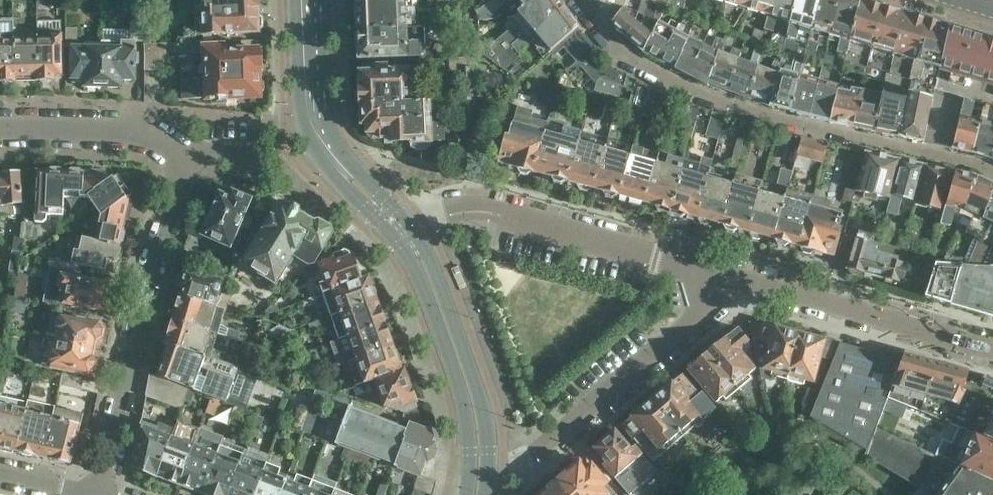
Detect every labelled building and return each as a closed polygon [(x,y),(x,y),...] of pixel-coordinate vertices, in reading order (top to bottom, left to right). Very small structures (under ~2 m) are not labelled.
[(202,35),(202,37),(224,36),(223,37),(249,35),(249,33),(259,32),(259,27),(263,23),(262,15),(258,12),(257,0),(195,0),(197,36),(202,35)] [(358,31),(416,28),(416,0),(357,0),(358,31)] [(485,4),(474,13),(478,21),(495,20),(490,15),(493,13),(507,0),(511,3),(514,0),(490,0),(485,4)] [(524,7),(514,16),(524,27),(514,36),(512,33),(505,33),(482,53),(493,60),(519,38),(526,38),(534,31),(563,7),(558,0),(524,0),(520,3),(524,7)] [(600,6),(612,23),(624,10),(627,0),(602,0),(600,6)] [(643,15),(658,19),(665,6),(668,0),(648,0),(643,15)] [(665,6),(679,12),(684,0),(668,0),(665,6)] [(722,2),(746,9),(749,0),(722,0),(722,2)] [(746,9),(766,15),(771,0),(749,0),(746,9)] [(766,15),(762,29),(774,33),(771,42),(774,43),(773,47),(783,51),(786,38),(790,24),(790,22),(795,0),(771,0),(766,15)] [(818,0),(795,0),(790,22),(790,24),(786,38),(783,51),(792,54),(796,40),(808,43),(811,30),(818,0)] [(811,30),(808,44),(806,57),(815,59),(818,46),(826,48),(829,35),(837,0),(818,0),(811,30)] [(829,35),(840,39),(837,53),(847,55),(850,41),(860,0),(859,0),(837,0),(829,35)] [(860,0),(850,41),(847,55),(843,69),(865,76),(872,48),(881,7),(860,0)] [(563,7),(534,31),(526,38),(519,38),(493,60),(503,67),(506,69),(518,58),(516,56),(532,42),(537,48),(536,50),(543,58),(551,51),(562,42),(579,27),(563,7)] [(624,10),(612,23),(617,30),(641,49),(644,51),(652,34),(659,21),(644,16),(640,22),(633,17),(636,13),(637,12),(625,7),(625,9),(624,10)] [(881,7),(872,48),(867,68),(892,75),(896,55),(904,14),(881,7)] [(904,14),(896,55),(892,75),(915,82),(918,62),(926,20),(904,14)] [(426,19),(419,19),(419,27),(425,27),(441,27),(441,16),(426,16),(426,19)] [(652,34),(644,51),(675,68),(689,37),(677,31),(681,25),(671,20),(668,26),(659,21),(652,34)] [(926,20),(918,62),(915,82),(936,88),(948,27),(926,20)] [(102,26),(102,46),(103,84),(107,84),(109,87),(117,88),(119,85),(123,85),(123,80),(135,80),(136,41),(144,41),(144,21),(132,21),(132,27),(102,26)] [(689,37),(675,68),(688,75),(702,43),(697,41),(704,26),(696,22),(689,37)] [(39,23),(39,34),(40,80),(42,80),(44,83),(49,83),(51,80),(54,80),(54,75),(62,75),(62,38),(64,38),(63,32),(64,23),(39,23)] [(579,27),(562,42),(566,46),(579,61),(596,47),(579,27)] [(936,88),(935,91),(964,99),(967,100),(992,108),(992,40),(948,27),(936,88)] [(67,47),(70,47),(72,47),(71,79),(84,79),(84,84),(88,84),(89,87),(96,87),(98,84),(103,84),(102,46),(78,45),(78,28),(66,28),(67,47)] [(416,28),(358,31),(358,33),(355,33),(356,45),(359,45),(359,58),(368,57),(368,60),(422,58),(421,45),(426,44),(425,28),(416,28)] [(758,43),(761,32),(753,30),(750,41),(758,43)] [(3,81),(5,83),(10,83),(13,81),(15,81),(13,35),(3,35),(3,34),(0,34),(0,81),(3,81)] [(39,34),(13,35),(15,81),(15,79),(38,79),(38,80),(40,80),(39,34)] [(702,43),(688,75),(707,84),(708,83),(709,83),(718,51),(723,53),(727,40),(717,37),(712,48),(702,43)] [(182,79),(183,99),(206,98),(206,100),(213,100),(213,103),(227,102),(227,99),(261,97),(260,94),(264,89),(264,83),(260,79),(259,67),(261,67),(261,52),(259,52),(259,49),(251,49),(251,47),(243,48),(242,43),(226,44),(226,43),(202,44),(201,42),(194,42),(145,44),(145,70),(160,69),(159,53),(202,52),(202,63),(198,65),(199,73),(203,75),(203,80),(200,80),(199,79),(182,79)] [(562,42),(551,51),(554,56),(566,46),(562,42)] [(738,58),(729,90),(750,98),(758,65),(763,48),(755,45),(750,62),(738,58)] [(718,51),(709,83),(729,90),(738,58),(741,51),(733,48),(730,55),(723,53),(718,51)] [(609,69),(593,50),(578,62),(594,82),(597,80),(609,69)] [(826,50),(824,62),(833,64),(835,52),(826,50)] [(770,105),(769,107),(793,113),(801,74),(800,73),(804,58),(794,55),(791,71),(779,68),(778,73),(770,105)] [(361,102),(361,104),(412,102),(412,87),(422,86),(421,67),(389,68),(388,63),(387,63),(387,64),(380,65),(381,71),(360,72),(360,75),(358,77),(358,82),(360,84),(361,88),(357,92),(358,99),(361,102)] [(758,65),(750,98),(770,105),(778,73),(779,68),(780,65),(773,63),(771,70),(758,65)] [(517,65),(509,72),(519,79),(526,72),(517,65)] [(625,77),(609,69),(597,80),(621,88),(625,77)] [(801,74),(793,113),(812,118),(821,79),(801,74)] [(636,79),(633,90),(627,111),(642,115),(650,87),(636,79)] [(821,79),(812,118),(830,123),(837,95),(839,85),(839,84),(821,79)] [(837,95),(830,123),(854,128),(862,90),(839,85),(837,95)] [(650,87),(642,115),(635,139),(643,142),(650,117),(668,122),(671,109),(674,100),(650,87)] [(862,90),(854,128),(874,132),(882,94),(862,90)] [(907,91),(906,98),(898,137),(924,143),(933,98),(907,91)] [(933,98),(924,143),(952,149),(964,99),(935,91),(934,91),(933,98)] [(882,94),(874,132),(898,137),(906,98),(882,93),(882,94)] [(964,99),(952,149),(973,154),(981,121),(973,119),(976,106),(969,104),(967,100),(964,99)] [(432,101),(412,102),(361,104),(361,108),(359,111),(360,117),(362,120),(362,124),(368,124),(368,133),(380,132),(380,138),(385,138),(385,140),(391,140),(391,141),(410,141),(411,143),(411,147),(417,150),(425,150),(430,147),(430,142),(431,142),(431,141),(444,141),(443,120),(430,121),(430,109),(432,109),(432,101)] [(697,109),(681,104),(678,117),(694,122),(697,109)] [(973,154),(992,160),(992,155),(992,124),(992,123),(992,111),(985,108),(981,121),(973,154)] [(712,114),(706,136),(717,140),(723,117),(712,114)] [(506,135),(505,138),(506,138),(500,160),(502,163),(518,168),(521,173),(527,175),(532,172),(533,172),(548,124),(515,115),(513,123),(512,125),(509,136),(506,135)] [(550,118),(548,124),(533,172),(552,177),(554,182),(562,184),(566,181),(568,182),(582,132),(565,127),(566,123),(550,118)] [(582,132),(568,182),(578,184),(580,189),(586,191),(593,189),(594,189),(607,139),(582,132)] [(782,133),(779,143),(787,145),(790,136),(782,133)] [(802,138),(797,156),(793,168),(809,172),(811,160),(823,163),(827,143),(802,138)] [(607,139),(594,189),(602,191),(602,192),(603,192),(605,197),(613,199),(618,196),(620,196),(633,146),(607,139)] [(737,169),(744,143),(736,141),(729,167),(737,169)] [(633,146),(620,196),(629,199),(632,204),(638,206),(643,203),(646,204),(659,153),(633,146)] [(901,160),(865,152),(855,191),(865,193),(864,197),(876,200),(877,196),(891,199),(892,195),(901,160)] [(659,153),(646,204),(655,206),(657,211),(670,214),(684,160),(659,153)] [(684,160),(670,214),(682,217),(686,215),(697,218),(711,168),(713,160),(702,157),(700,165),(684,160)] [(901,160),(892,195),(891,199),(886,212),(897,215),(902,198),(914,202),(925,166),(901,160)] [(925,166),(914,202),(914,204),(944,211),(945,207),(955,173),(925,166)] [(711,168),(697,218),(698,218),(701,223),(707,225),(712,222),(722,225),(722,226),(733,184),(736,175),(711,168)] [(760,192),(749,233),(752,238),(759,239),(764,237),(774,239),(788,189),(792,172),(781,168),(776,186),(763,182),(760,192)] [(37,171),(36,201),(35,221),(43,222),(47,219),(47,214),(64,215),(65,192),(66,192),(67,171),(63,170),(62,169),(52,169),(51,170),(48,170),(48,171),(37,171)] [(67,171),(67,197),(66,213),(74,214),(76,197),(81,197),(89,198),(95,206),(125,183),(118,173),(117,174),(106,174),(106,172),(105,172),(105,174),(91,173),(91,172),(91,173),(85,173),(85,172),(83,171),(81,170),(72,169),(70,171),(67,171)] [(0,172),(0,217),(15,216),(14,204),(21,203),(24,202),(22,172),(22,171),(0,172)] [(955,173),(945,207),(944,211),(940,224),(951,227),(955,209),(964,211),(965,212),(976,177),(955,173)] [(733,184),(722,226),(723,226),(725,230),(733,233),(738,229),(749,232),(749,233),(760,192),(763,182),(736,175),(733,184)] [(965,212),(973,215),(965,232),(975,236),(982,220),(992,190),(992,185),(976,177),(965,212)] [(125,183),(95,206),(101,215),(99,224),(103,225),(100,240),(100,241),(120,245),(120,243),(123,242),(125,233),(123,230),(124,229),(123,228),(125,218),(126,218),(127,217),(125,217),(128,204),(130,204),(130,203),(129,203),(131,195),(132,194),(125,183)] [(788,189),(774,239),(777,245),(785,247),(789,244),(799,246),(812,196),(788,189)] [(230,245),(230,247),(243,252),(258,219),(244,214),(250,199),(247,197),(245,194),(240,191),(236,193),(227,190),(225,196),(220,193),(202,234),(230,245)] [(851,203),(854,192),(845,190),(842,201),(851,203)] [(982,220),(975,236),(965,266),(986,266),(992,251),(992,190),(982,220)] [(812,196),(799,246),(801,247),(803,252),(810,254),(815,251),(831,255),(834,253),(839,235),(840,235),(842,229),(839,228),(842,217),(842,215),(843,211),(830,207),(831,201),(812,196)] [(292,207),(291,208),(280,202),(242,263),(276,284),(294,255),(308,264),(314,263),(332,233),(331,228),(319,221),(314,222),(300,213),(300,208),(296,205),(292,207)] [(29,228),(28,239),(29,239),(29,240),(35,241),(37,229),(29,228)] [(841,243),(836,260),(848,263),(847,269),(850,275),(860,277),(864,273),(886,279),(885,282),(896,285),(896,282),(902,283),(906,270),(908,271),(931,277),(935,266),(930,266),(929,270),(910,264),(908,263),(908,264),(898,261),(899,258),(876,251),(878,244),(880,237),(859,230),(856,238),(844,234),(843,236),(841,243)] [(15,236),(10,273),(21,274),(25,238),(24,238),(24,237),(15,236)] [(66,253),(64,260),(64,261),(50,258),(48,265),(70,270),(78,271),(80,265),(98,269),(98,268),(113,271),(115,261),(116,262),(117,259),(119,258),(121,250),(119,247),(120,245),(100,241),(100,240),(83,236),(82,237),(77,236),(74,250),(75,250),(75,252),(70,251),(66,253)] [(899,258),(898,261),(908,264),(908,263),(910,264),(913,251),(902,248),(899,258)] [(324,278),(323,278),(324,282),(320,284),(323,293),(362,279),(362,278),(360,278),(357,269),(359,265),(356,259),(353,257),(352,255),(350,255),(349,251),(344,249),(331,253),(333,257),(321,262),(319,265),(324,278)] [(949,264),(951,255),(946,254),(943,263),(949,264)] [(967,257),(961,255),(959,264),(964,266),(967,257)] [(931,277),(925,298),(950,305),(950,304),(962,266),(959,265),(935,264),(935,266),(931,277)] [(57,287),(60,288),(57,301),(62,302),(62,304),(66,305),(67,302),(103,310),(107,306),(109,298),(105,294),(107,284),(65,276),(66,273),(67,273),(68,269),(47,265),(46,271),(60,275),(57,287)] [(992,317),(992,266),(986,266),(965,266),(964,266),(962,266),(950,304),(992,317)] [(188,269),(180,294),(214,305),(216,298),(218,299),(224,280),(206,274),(206,275),(188,269)] [(362,279),(323,293),(330,314),(375,298),(375,297),(377,293),(374,287),(371,285),(368,276),(362,278),(362,279)] [(176,308),(173,319),(219,333),(238,340),(240,331),(229,328),(221,324),(226,309),(214,305),(180,294),(180,296),(178,299),(176,305),(176,308)] [(306,306),(318,302),(315,294),(303,298),(306,306)] [(375,298),(330,314),(339,337),(384,321),(383,320),(385,317),(382,310),(379,308),(375,298)] [(28,315),(31,303),(18,301),(16,313),(28,315)] [(46,328),(44,338),(94,347),(95,339),(101,335),(102,329),(98,323),(61,315),(60,314),(52,313),(49,329),(46,328)] [(172,346),(171,346),(203,355),(206,357),(231,364),(233,356),(221,352),(214,349),(219,333),(173,319),(173,320),(170,323),(169,329),(169,333),(166,344),(172,346)] [(316,319),(306,323),(308,329),(318,325),(316,319)] [(384,321),(339,337),(343,351),(347,360),(392,344),(389,335),(391,332),(388,326),(385,324),(384,321)] [(758,339),(757,339),(756,340),(768,344),(766,352),(760,350),(755,351),(761,378),(762,378),(763,370),(786,376),(800,334),(798,333),(796,330),(789,328),(786,330),(775,327),(774,328),(762,324),(758,339)] [(276,327),(262,334),(264,340),(279,333),(276,327)] [(709,351),(708,353),(736,386),(756,368),(751,362),(754,360),(749,341),(738,328),(728,337),(727,336),(718,344),(715,343),(710,348),(709,351)] [(800,334),(786,376),(815,384),(822,357),(828,360),(836,340),(826,336),(825,341),(813,337),(811,334),(805,333),(802,334),(800,334)] [(94,347),(44,338),(42,347),(46,347),(42,363),(51,366),(51,368),(55,369),(56,365),(89,372),(94,368),(95,361),(92,356),(94,347)] [(810,417),(819,422),(816,429),(864,456),(865,455),(876,428),(887,398),(892,386),(902,360),(840,343),(810,417)] [(392,344),(347,360),(354,380),(356,384),(374,378),(400,368),(397,359),(399,356),(396,349),(393,348),(392,344)] [(237,370),(238,366),(231,364),(206,357),(203,355),(171,346),(160,377),(188,388),(194,391),(194,390),(202,393),(226,402),(246,409),(248,410),(259,377),(237,370)] [(736,386),(708,353),(706,354),(703,354),(697,358),(697,362),(687,370),(710,396),(709,396),(715,403),(736,386)] [(902,360),(892,386),(887,398),(923,412),(927,396),(937,363),(904,354),(902,360)] [(16,364),(6,362),(4,373),(14,376),(16,364)] [(937,363),(927,396),(923,412),(949,423),(951,420),(966,391),(963,390),(969,372),(937,363)] [(400,368),(374,378),(384,405),(404,411),(416,407),(414,401),(416,400),(410,384),(409,384),(408,382),(410,379),(408,371),(404,370),(403,368),(400,368)] [(986,377),(969,372),(963,390),(966,391),(992,400),(992,379),(986,377)] [(62,374),(61,383),(60,385),(82,389),(84,378),(62,374)] [(188,389),(188,388),(160,377),(157,376),(151,374),(146,395),(155,398),(154,399),(182,409),(185,400),(188,389)] [(654,397),(651,400),(679,434),(683,437),(695,427),(697,429),(705,422),(704,419),(716,409),(715,407),(698,388),(695,391),(682,375),(673,383),(672,382),(663,390),(659,390),(654,394),(654,397)] [(813,405),(817,390),(808,387),(804,403),(813,405)] [(188,389),(185,400),(190,401),(194,391),(188,389)] [(951,420),(963,428),(966,428),(970,430),(974,433),(992,441),(992,400),(966,391),(951,420)] [(341,444),(395,465),(394,467),(408,473),(419,477),(422,478),(423,476),(421,476),(427,461),(428,461),(435,458),(437,451),(435,443),(431,441),(433,436),(431,430),(409,423),(407,427),(349,405),(352,399),(343,397),(333,393),(317,436),(341,444)] [(17,451),(26,411),(28,403),(0,397),(0,447),(17,451)] [(220,401),(211,397),(205,414),(214,417),(220,401)] [(26,411),(17,451),(44,457),(56,407),(28,400),(28,403),(26,411)] [(623,425),(634,439),(653,462),(683,437),(679,434),(651,400),(650,401),(646,401),(641,405),(641,409),(632,416),(633,417),(623,425)] [(56,407),(44,457),(71,463),(71,462),(84,465),(90,435),(78,432),(82,413),(56,407)] [(256,414),(236,407),(232,417),(252,424),(256,414)] [(252,424),(252,425),(260,428),(264,417),(256,414),(252,424)] [(133,465),(132,466),(157,475),(158,475),(159,476),(176,429),(159,422),(158,426),(142,420),(141,424),(133,465)] [(181,484),(198,438),(200,432),(186,426),(178,423),(176,429),(159,476),(181,484)] [(289,426),(281,423),(276,438),(284,441),(289,426)] [(960,467),(958,466),(941,458),(876,428),(865,455),(930,494),(992,494),(992,484),(960,467)] [(662,487),(667,482),(643,455),(635,446),(631,449),(615,430),(605,438),(602,438),(597,442),(597,446),(595,447),(607,462),(603,465),(614,479),(616,477),(628,491),(645,477),(662,487)] [(960,467),(992,484),(992,441),(974,433),(960,467)] [(222,443),(215,441),(214,444),(198,438),(181,484),(203,492),(203,493),(204,494),(222,443)] [(222,443),(204,494),(208,494),(230,494),(242,462),(245,450),(222,442),(222,443)] [(373,456),(352,449),(348,458),(369,466),(373,456)] [(230,494),(256,494),(267,464),(265,463),(268,458),(245,450),(242,462),(230,494)] [(555,482),(567,494),(617,494),(608,484),(610,483),(597,467),(595,469),(587,459),(581,464),(579,461),(569,470),(566,469),(558,475),(558,480),(555,482)] [(802,462),(790,482),(808,492),(821,471),(802,462)] [(256,494),(282,494),(287,479),(289,476),(280,472),(281,469),(267,464),(256,494)] [(415,489),(419,477),(409,473),(405,485),(415,489)] [(314,481),(298,475),(296,479),(289,476),(287,479),(282,494),(308,494),(311,488),(314,481)] [(419,477),(416,489),(432,494),(436,482),(423,476),(422,478),(419,477)] [(308,494),(335,494),(337,489),(314,481),(311,488),(308,494)] [(555,482),(554,483),(551,482),(544,488),(544,492),(540,494),(567,494),(555,482)] [(838,488),(843,494),(850,488),(844,482),(838,488)] [(681,494),(708,494),(711,491),(707,488),(689,483),(681,494)] [(377,494),(386,494),(389,488),(380,485),(377,494)]
